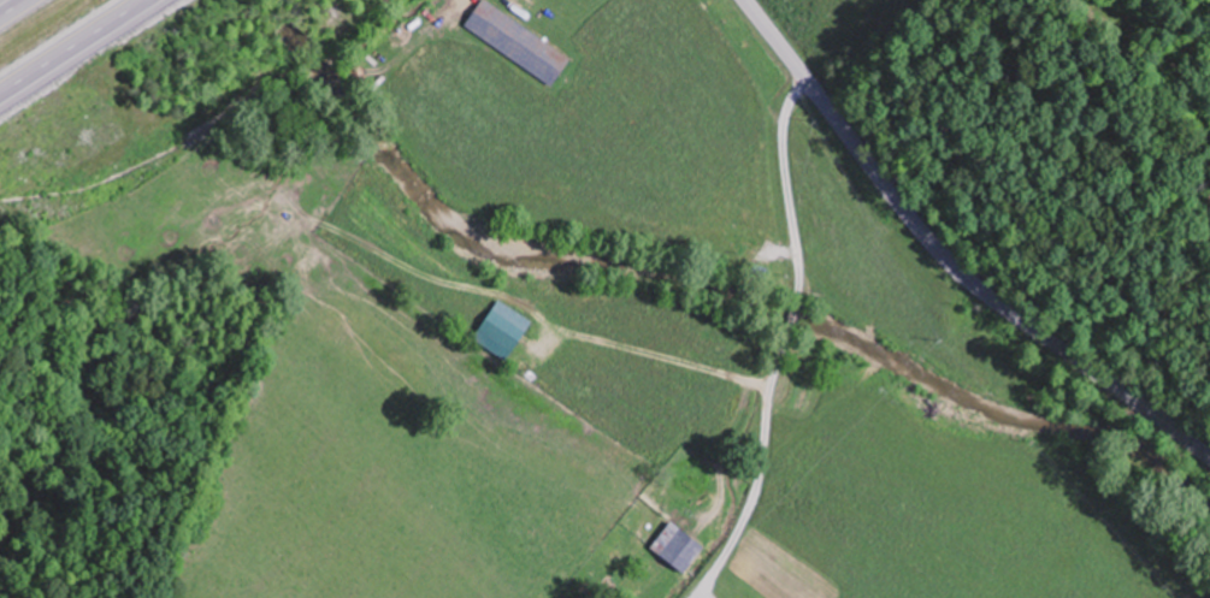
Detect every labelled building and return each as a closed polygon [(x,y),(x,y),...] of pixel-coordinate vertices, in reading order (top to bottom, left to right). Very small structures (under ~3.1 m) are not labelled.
[(556,86),(574,57),(484,0),(466,29),(556,86)] [(708,547),(684,527),(662,554),(686,574),(708,547)]
